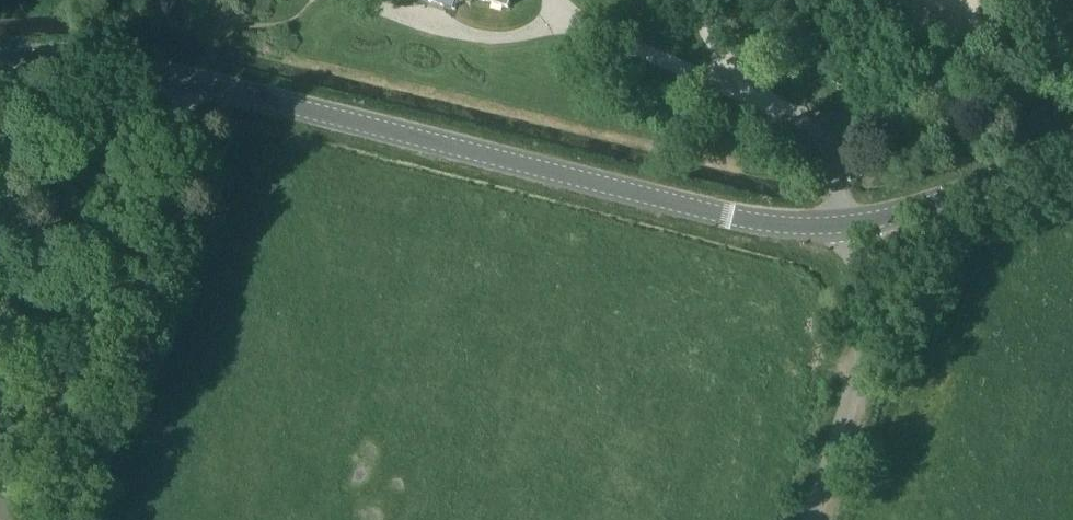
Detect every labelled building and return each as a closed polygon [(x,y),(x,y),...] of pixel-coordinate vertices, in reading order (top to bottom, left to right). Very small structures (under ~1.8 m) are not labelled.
[(457,10),(460,0),(424,0),(457,10)] [(1058,6),(1044,2),(1039,20),(1054,24),(1058,6)] [(0,496),(0,519),(22,519),(27,504),(0,496)]
